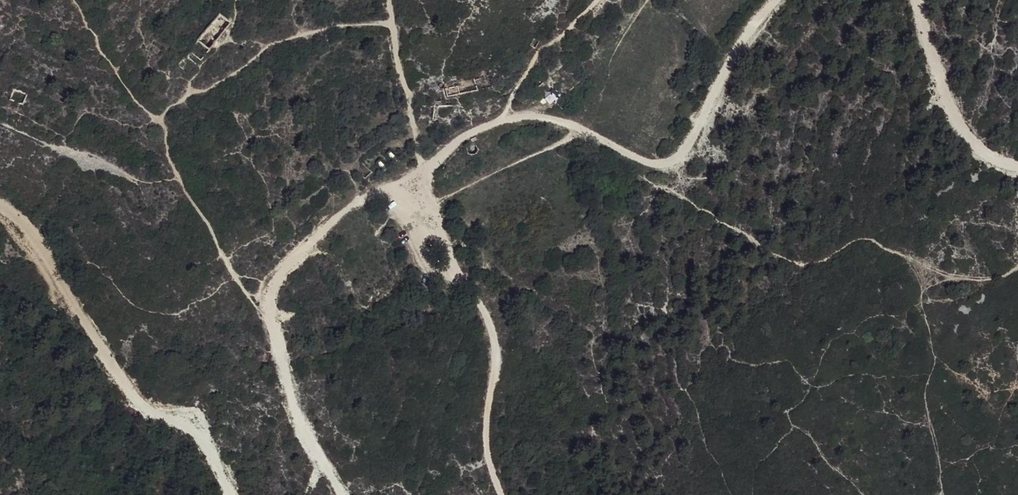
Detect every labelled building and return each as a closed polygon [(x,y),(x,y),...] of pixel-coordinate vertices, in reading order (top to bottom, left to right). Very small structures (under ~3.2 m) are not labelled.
[(233,23),(222,13),(178,61),(184,66),(196,53),(201,57),(233,23)] [(27,93),(13,89),(9,100),(23,105),(27,93)] [(468,100),(468,104),(473,104),(483,101),(480,96),(468,100)]
